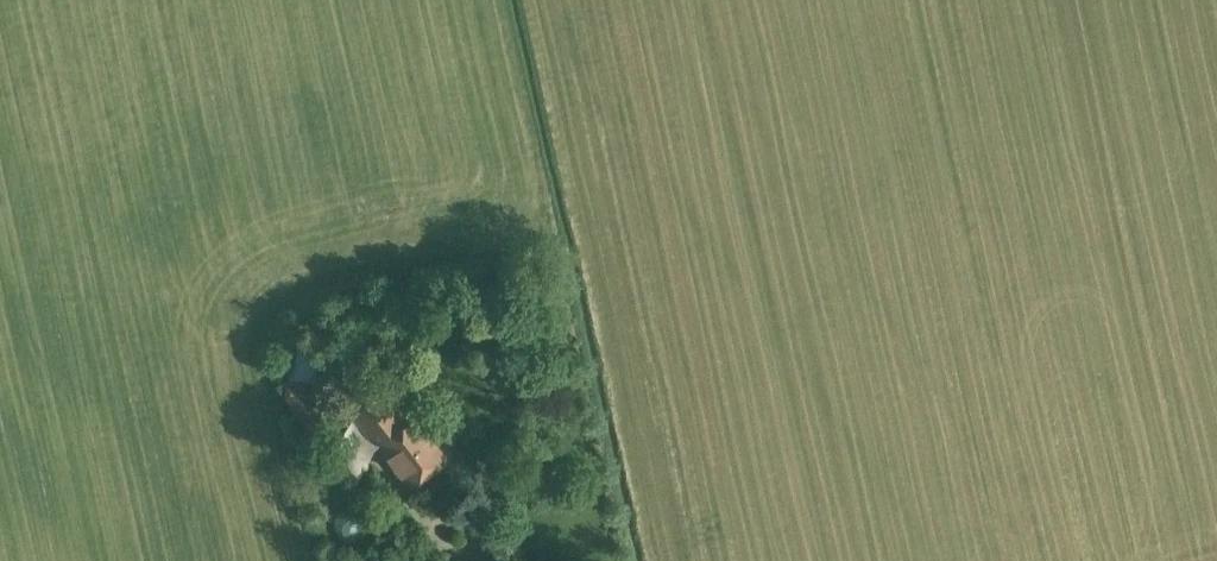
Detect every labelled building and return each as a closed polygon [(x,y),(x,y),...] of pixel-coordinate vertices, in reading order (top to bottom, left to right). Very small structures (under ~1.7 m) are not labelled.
[(309,347),(282,363),(280,365),(284,383),(283,398),(293,411),(297,408),(307,423),(317,438),(334,428),(323,413),(313,397),(314,374),(328,373),(327,350),(333,350),(336,363),(354,361),(352,331),(334,332),(334,344),(321,338),(309,347)] [(520,353),(512,359),(514,369),(523,373),(530,367),(529,355),(520,353)] [(416,416),(409,421),(384,387),(357,408),(387,447),(385,452),(391,460),(396,459),(398,461),(413,480),(424,471),(430,474),(438,468),(437,461),(450,451),(436,432),(434,430),(429,433),(416,416)]
